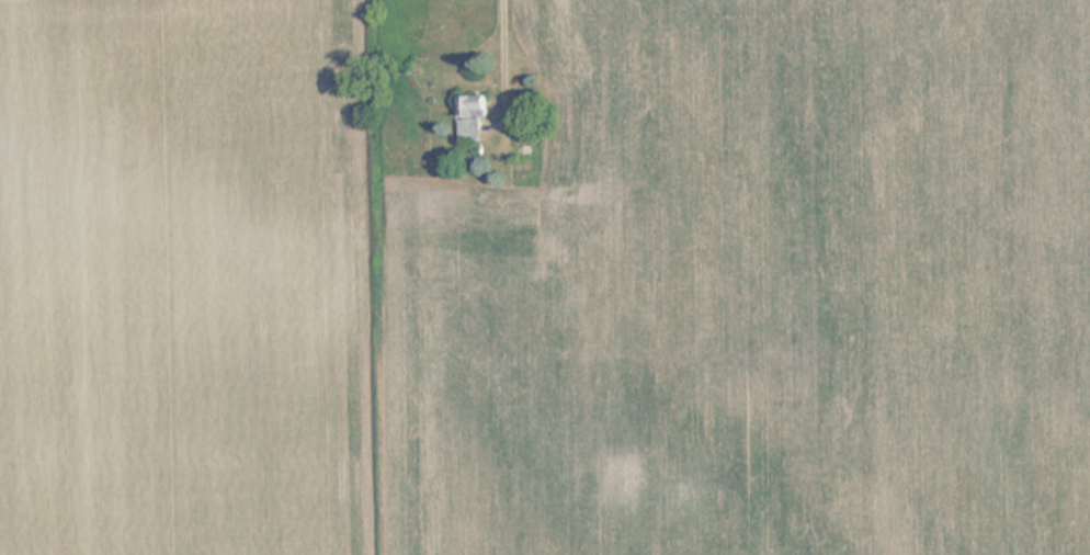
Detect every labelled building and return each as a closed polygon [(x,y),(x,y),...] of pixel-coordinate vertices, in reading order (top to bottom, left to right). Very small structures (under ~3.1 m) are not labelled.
[(484,142),(484,117),(494,117),(494,96),(463,97),(463,142),(484,142)]
